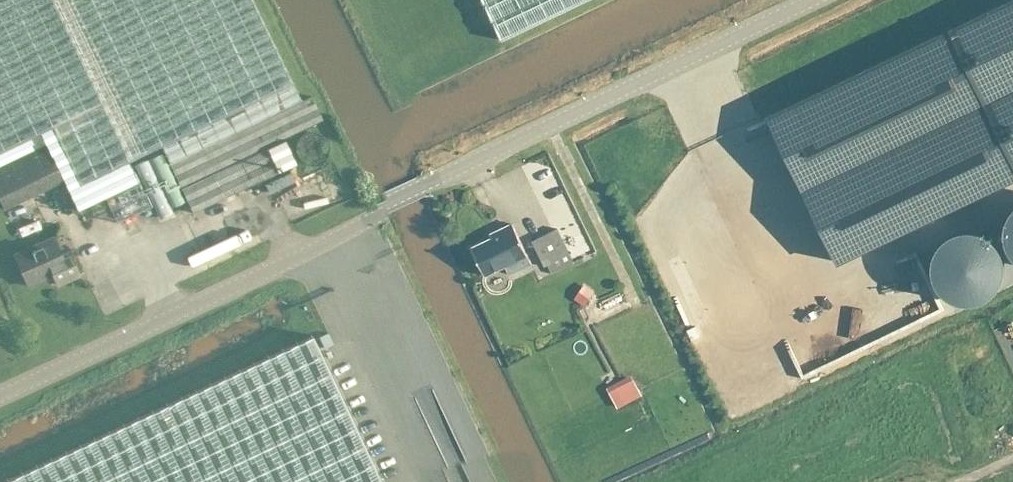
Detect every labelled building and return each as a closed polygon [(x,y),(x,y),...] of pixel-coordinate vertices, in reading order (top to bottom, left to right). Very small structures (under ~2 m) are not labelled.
[(6,200),(64,172),(77,199),(142,168),(93,64),(63,0),(0,0),(0,189),(6,200)] [(307,76),(271,0),(97,0),(171,155),(191,199),(187,201),(189,206),(280,163),(268,138),(285,130),(323,111),(307,76)] [(500,41),(587,0),(481,0),(500,41)] [(768,118),(837,263),(1012,179),(1012,1),(949,31),(948,28),(946,29),(948,32),(768,118)] [(152,200),(164,196),(156,168),(143,172),(152,200)] [(118,215),(152,199),(140,174),(106,190),(118,215)] [(532,214),(544,211),(541,197),(529,200),(532,214)] [(38,206),(10,215),(13,225),(41,217),(38,206)] [(234,210),(198,219),(202,236),(239,227),(234,210)] [(488,235),(490,239),(470,249),(483,276),(504,266),(508,274),(530,264),(511,224),(488,235)] [(69,243),(62,246),(54,228),(15,246),(29,277),(54,266),(58,276),(80,266),(69,243)] [(556,229),(531,242),(543,267),(546,266),(551,274),(573,264),(556,229)] [(569,298),(585,301),(589,284),(574,280),(569,298)] [(0,454),(0,481),(386,481),(306,313),(0,454)] [(614,402),(637,392),(627,370),(604,381),(614,402)]
